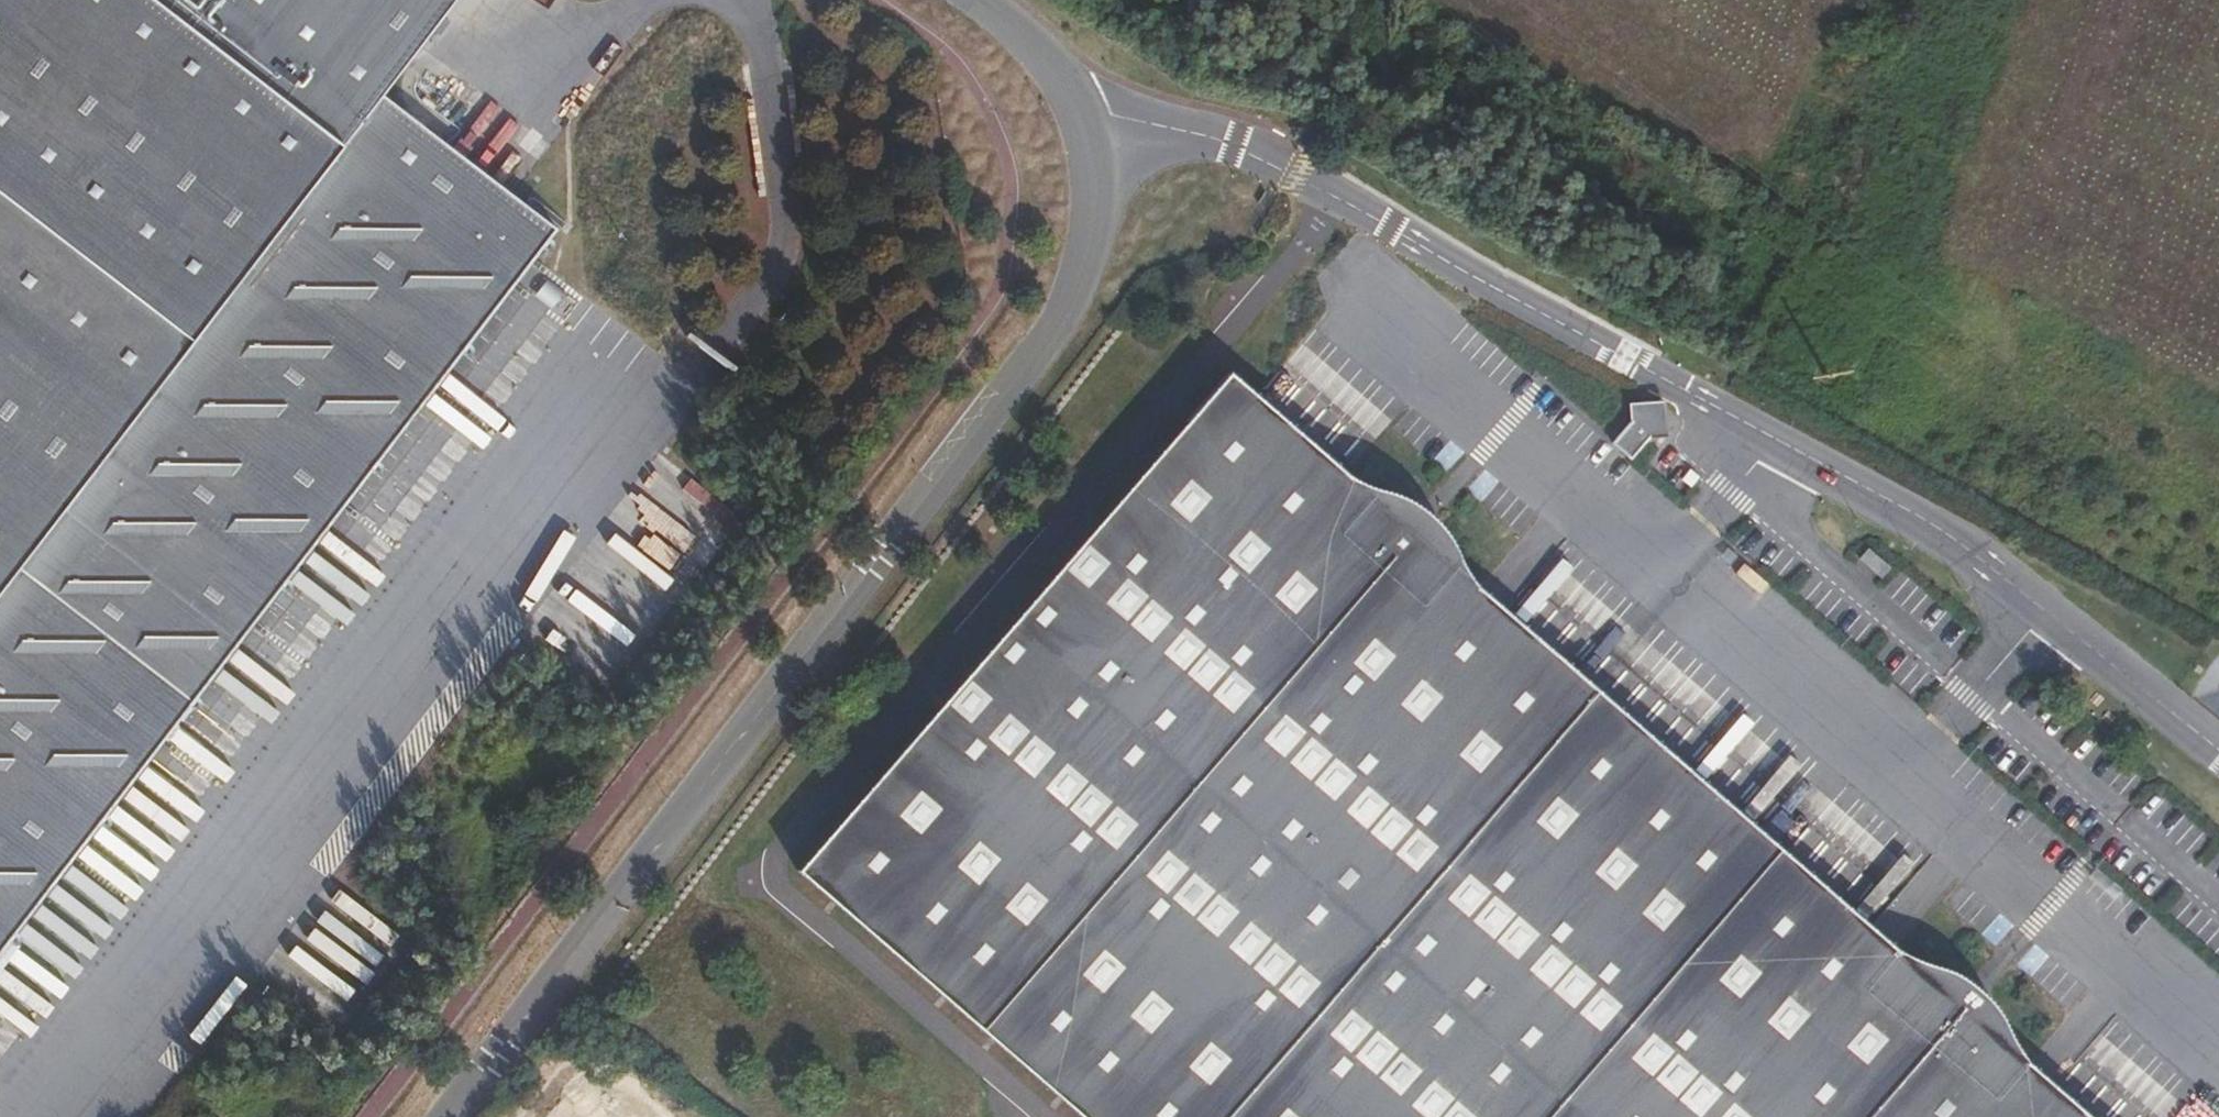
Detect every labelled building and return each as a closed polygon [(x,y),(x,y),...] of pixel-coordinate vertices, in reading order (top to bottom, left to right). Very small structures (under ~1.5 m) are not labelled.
[(521,203),(512,196),(381,94),(453,0),(0,0),(0,950),(533,257),(555,229),(521,203)] [(2023,1064),(2012,1045),(1999,1019),(1991,1006),(1978,994),(1960,980),(1954,976),(1919,964),(1897,954),(1477,588),(1466,573),(1455,548),(1450,539),(1442,530),(1423,511),(1412,504),(1404,500),(1393,496),(1368,487),(1353,480),(1232,374),(798,871),(1081,1116),(2084,1116),(2023,1064)] [(1666,407),(1648,408),(1667,424),(1666,407)] [(1667,424),(1648,408),(1632,426),(1614,447),(1632,463),(1651,441),(1667,424)] [(1632,426),(1648,408),(1632,408),(1632,426)] [(1668,441),(1667,424),(1651,441),(1668,441)] [(1882,583),(1891,572),(1881,564),(1871,574),(1882,583)]
